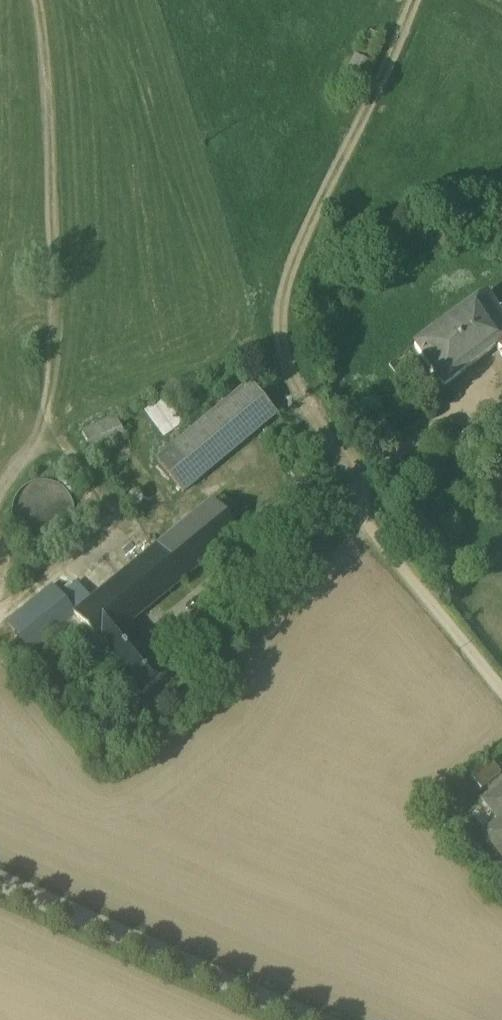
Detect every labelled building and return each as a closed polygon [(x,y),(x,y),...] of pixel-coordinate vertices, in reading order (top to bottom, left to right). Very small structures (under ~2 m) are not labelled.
[(413,346),(436,383),(492,350),(501,344),(501,321),(490,301),(413,346)] [(492,350),(501,366),(501,344),(492,350)] [(250,385),(173,449),(199,480),(276,417),(250,385)] [(166,398),(146,408),(159,436),(179,426),(166,398)] [(116,418),(82,433),(90,453),(124,437),(116,418)] [(199,480),(173,449),(157,462),(183,494),(199,480)] [(73,521),(75,509),(73,498),(66,488),(56,481),(44,479),(32,482),(22,488),(16,498),(14,510),(16,522),(23,532),(33,538),(45,540),(56,538),(66,531),(73,521)] [(490,498),(501,517),(501,491),(490,498)] [(213,502),(153,549),(156,552),(179,582),(236,537),(239,535),(237,532),(213,502)] [(91,603),(72,618),(74,621),(88,639),(95,647),(99,643),(125,623),(179,582),(156,552),(91,603)] [(79,587),(60,602),(72,618),(91,603),(79,587)] [(51,592),(7,627),(29,655),(56,634),(74,621),(72,618),(60,602),(51,592)] [(74,621),(56,634),(71,653),(88,639),(74,621)] [(165,672),(125,623),(99,643),(139,692),(165,672)] [(484,761),(462,778),(470,789),(493,772),(484,761)] [(500,783),(477,801),(492,821),(474,834),(493,859),(501,853),(501,786),(500,783)]
